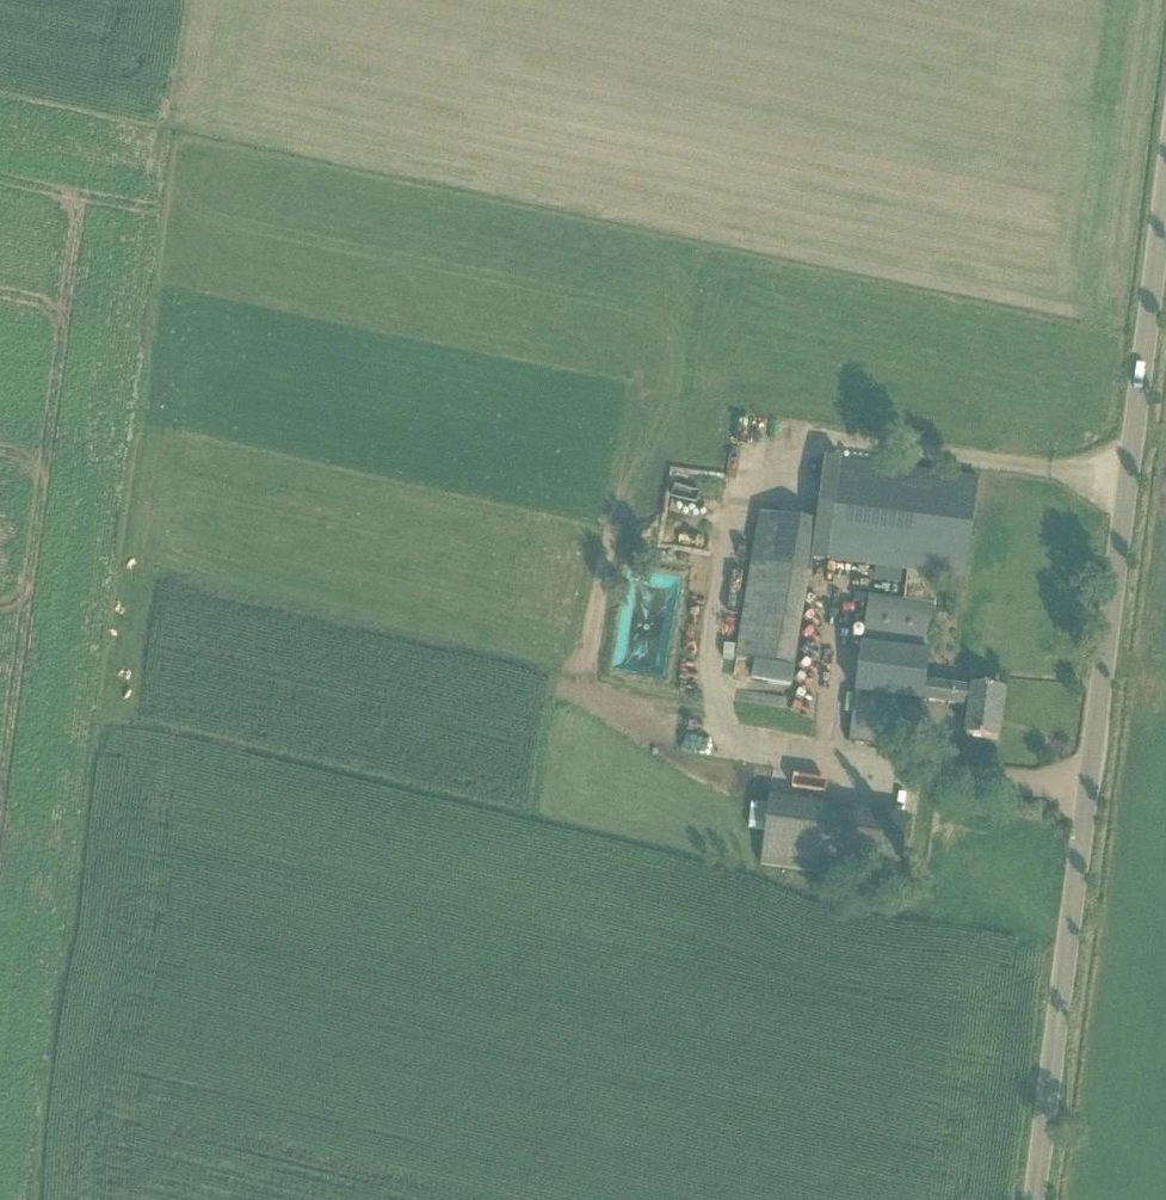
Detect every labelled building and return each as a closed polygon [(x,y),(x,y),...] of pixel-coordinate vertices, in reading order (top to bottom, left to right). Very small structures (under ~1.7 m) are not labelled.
[(939,576),(950,577),(949,592),(963,594),(965,579),(978,480),(824,461),(811,559),(907,572),(903,603),(868,598),(862,647),(861,646),(854,695),(855,695),(849,744),(914,752),(921,701),(970,708),(966,737),(996,741),(1003,692),(973,688),(972,691),(925,685),(929,655),(927,655),(933,608),(935,608),(939,576)] [(758,514),(749,565),(807,574),(815,524),(758,514)] [(749,565),(734,659),(755,663),(753,681),(792,687),(794,668),(792,668),(807,574),(749,565)] [(764,830),(760,866),(898,884),(907,818),(768,800),(767,805),(750,803),(747,827),(764,830)]
